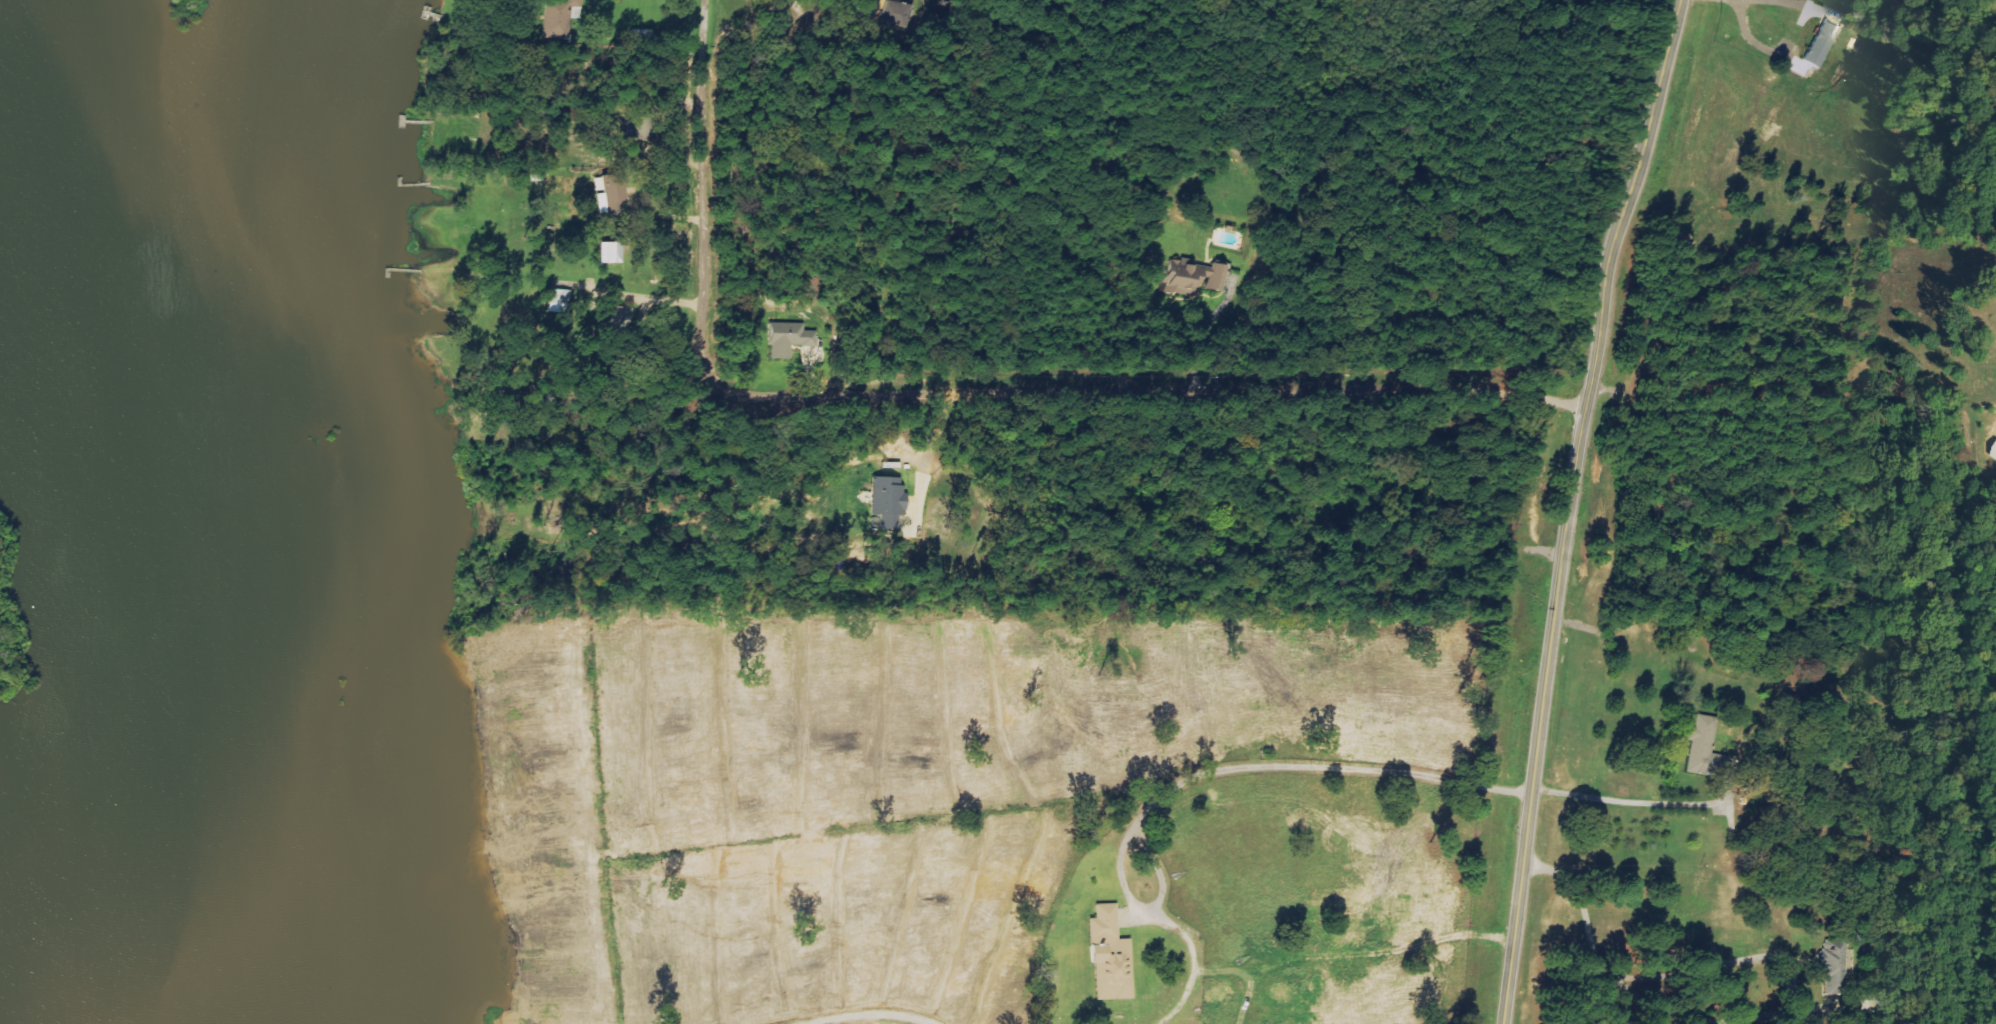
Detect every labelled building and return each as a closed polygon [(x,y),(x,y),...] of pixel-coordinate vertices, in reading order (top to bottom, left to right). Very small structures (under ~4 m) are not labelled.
[(545,1),(544,37),(570,38),(571,2),(545,1)] [(889,21),(916,23),(917,2),(890,1),(889,21)] [(1821,68),(1840,23),(1823,16),(1804,61),(1821,68)] [(603,174),(607,213),(629,210),(625,180),(622,180),(620,172),(603,174)] [(608,262),(624,262),(623,241),(607,241),(608,262)] [(1227,290),(1230,264),(1212,262),(1211,266),(1193,264),(1194,260),(1171,257),(1167,283),(1169,283),(1169,288),(1205,293),(1206,287),(1227,290)] [(574,311),(574,289),(555,288),(554,310),(574,311)] [(633,331),(639,309),(614,302),(608,324),(633,331)] [(805,322),(770,322),(770,357),(790,357),(790,345),(817,346),(818,329),(805,329),(805,322)] [(902,477),(873,476),(871,529),(895,530),(896,512),(906,513),(907,492),(902,492),(902,477)] [(1686,771),(1721,777),(1725,754),(1712,752),(1717,716),(1696,713),(1695,725),(1689,724),(1687,739),(1691,740),(1686,771)] [(1094,999),(1133,998),(1131,938),(1118,938),(1117,902),(1096,903),(1096,918),(1091,918),(1094,999)] [(1824,986),(1842,985),(1841,977),(1849,976),(1847,942),(1822,943),(1824,986)]
